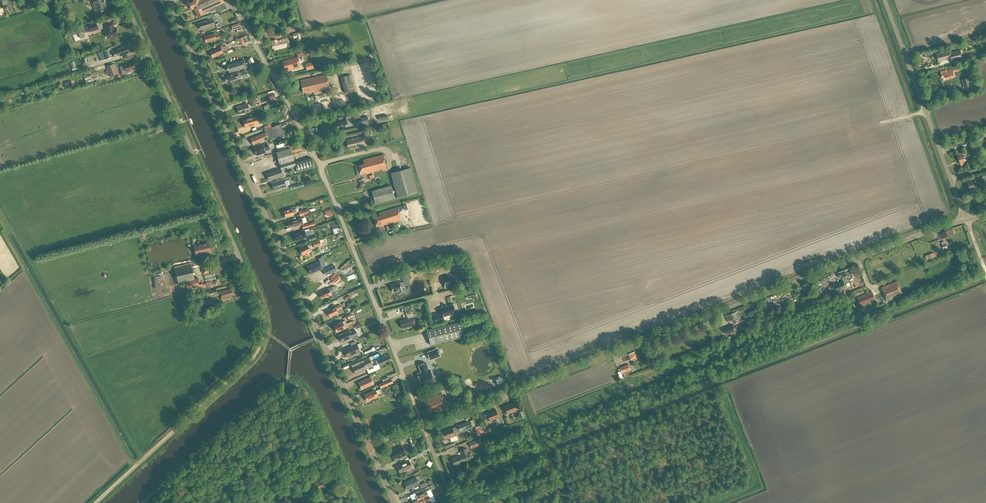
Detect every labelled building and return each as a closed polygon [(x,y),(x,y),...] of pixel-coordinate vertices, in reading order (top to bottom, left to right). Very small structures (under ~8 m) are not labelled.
[(97,13),(104,11),(102,5),(105,4),(104,0),(96,0),(93,1),(97,13)] [(189,3),(192,10),(194,9),(197,17),(204,14),(210,11),(211,13),(217,10),(218,12),(226,9),(223,2),(224,2),(223,0),(195,0),(189,3)] [(206,21),(199,24),(201,30),(208,28),(208,27),(215,25),(214,19),(206,22),(206,21)] [(99,29),(97,23),(89,25),(91,32),(99,29)] [(242,31),(240,24),(232,26),(233,30),(236,29),(237,32),(242,31)] [(114,28),(112,25),(106,27),(107,31),(105,31),(108,39),(118,35),(116,28),(114,28)] [(298,42),(301,41),(299,33),(293,34),(294,38),(296,37),(298,42)] [(204,37),(206,43),(216,40),(216,39),(219,38),(218,36),(216,37),(215,34),(204,37)] [(274,50),(290,46),(288,38),(277,41),(276,40),(272,41),(273,44),(271,44),(272,48),(274,48),(274,50)] [(212,58),(223,53),(223,52),(226,51),(224,46),(221,48),(220,47),(210,51),(212,58)] [(126,47),(117,50),(117,51),(113,52),(114,55),(114,56),(115,57),(119,56),(119,57),(128,53),(126,47)] [(98,52),(101,61),(113,57),(110,49),(98,52)] [(950,50),(936,54),(937,56),(938,62),(950,59),(951,61),(962,58),(960,50),(950,52),(950,50)] [(287,60),(283,61),(285,71),(292,69),(292,70),(300,68),(297,58),(305,56),(304,52),(297,54),(298,57),(287,60)] [(249,58),(246,59),(247,62),(245,63),(244,60),(227,65),(228,68),(226,68),(227,70),(228,70),(229,73),(246,68),(246,65),(247,64),(248,65),(251,64),(249,58)] [(135,68),(133,62),(124,65),(120,67),(121,71),(122,74),(127,73),(127,71),(135,68)] [(119,74),(115,64),(106,67),(110,77),(119,74)] [(946,70),(941,72),(942,78),(944,77),(944,79),(954,77),(954,73),(961,71),(960,67),(946,71),(946,70)] [(237,73),(230,75),(231,75),(224,77),(226,82),(232,80),(232,81),(239,79),(241,78),(242,78),(248,76),(247,71),(240,73),(240,72),(237,73)] [(326,75),(308,79),(300,81),(303,93),(309,92),(309,93),(315,92),(324,90),(324,93),(330,92),(329,88),(329,89),(326,75)] [(341,77),(345,93),(355,90),(351,75),(341,77)] [(962,79),(964,89),(972,87),(970,77),(962,79)] [(237,108),(239,114),(250,111),(248,104),(237,108)] [(248,118),(243,120),(245,127),(248,126),(248,127),(259,124),(258,121),(262,119),(261,115),(248,119),(248,118)] [(362,124),(369,123),(367,116),(360,118),(360,115),(354,117),(356,126),(362,125),(362,124)] [(336,127),(348,124),(345,116),(334,118),(336,127)] [(266,133),(250,139),(253,145),(268,139),(275,136),(275,137),(285,134),(281,124),(271,128),(271,127),(264,129),(266,133)] [(985,137),(985,130),(978,131),(979,138),(985,137)] [(349,149),(365,145),(363,137),(347,140),(348,142),(346,143),(347,147),(348,147),(349,149)] [(263,145),(262,144),(254,148),(257,156),(265,152),(265,151),(270,149),(267,143),(263,145)] [(302,151),(307,150),(306,144),(276,152),(280,168),(274,171),(267,174),(269,181),(276,178),(276,179),(281,178),(280,177),(283,176),(282,171),(291,168),(292,172),(297,171),(297,173),(314,168),(311,158),(294,163),(294,160),(292,153),(302,150),(302,151)] [(961,167),(966,165),(962,152),(956,154),(961,167)] [(383,172),(387,171),(383,155),(363,160),(364,164),(359,166),(361,174),(366,173),(367,174),(382,170),(383,172)] [(397,197),(417,192),(410,168),(391,173),(397,197)] [(290,180),(289,178),(271,183),(273,190),(286,186),(285,181),(290,180)] [(971,193),(976,191),(971,178),(966,180),(971,193)] [(391,185),(372,191),(375,204),(395,199),(391,185)] [(290,194),(278,197),(279,204),(292,202),(290,194)] [(390,224),(401,220),(397,208),(379,213),(380,216),(374,218),(377,226),(382,225),(382,226),(390,223),(390,224)] [(292,210),(292,209),(284,211),(285,217),(294,215),(294,214),(297,213),(295,209),(292,210)] [(299,224),(303,223),(302,219),(298,220),(298,219),(292,221),(292,222),(288,223),(289,228),(295,226),(295,227),(300,225),(299,224)] [(340,232),(336,220),(331,222),(335,234),(340,232)] [(941,239),(954,234),(952,229),(939,234),(941,239)] [(302,237),(306,236),(305,231),(301,232),(293,234),(295,240),(302,238),(302,237)] [(194,245),(194,246),(196,256),(211,253),(211,252),(209,242),(194,245)] [(310,251),(308,245),(299,249),(302,255),(310,251)] [(381,256),(378,256),(380,265),(395,262),(393,253),(386,254),(387,256),(382,257),(381,256)] [(323,269),(320,261),(307,267),(311,274),(323,269)] [(188,292),(203,288),(202,284),(200,285),(197,277),(194,278),(191,264),(174,268),(179,285),(186,283),(188,292)] [(851,268),(838,273),(840,278),(842,277),(843,281),(847,279),(845,276),(853,273),(851,268)] [(206,274),(207,281),(217,278),(215,271),(206,274)] [(404,285),(410,284),(407,272),(401,273),(404,285)] [(445,289),(459,285),(456,273),(442,276),(445,289)] [(337,275),(332,280),(336,284),(341,280),(337,275)] [(843,281),(834,285),(837,291),(846,288),(843,281)] [(887,301),(903,295),(897,281),(882,288),(887,301)] [(393,292),(401,290),(399,282),(396,283),(397,284),(391,285),(393,292)] [(327,297),(330,295),(332,299),(337,297),(335,292),(334,292),(332,287),(329,289),(329,288),(323,291),(323,292),(319,294),(320,295),(320,296),(320,297),(321,297),(321,298),(327,296),(327,297)] [(232,298),(232,295),(233,295),(232,290),(231,291),(230,289),(220,292),(222,300),(232,298)] [(216,290),(209,292),(210,298),(218,296),(216,290)] [(473,292),(472,290),(465,292),(467,299),(473,297),(474,300),(477,299),(475,291),(473,292)] [(873,301),(875,300),(872,292),(857,298),(860,305),(862,304),(862,305),(873,301)] [(453,304),(440,308),(441,312),(432,315),(434,323),(439,322),(442,321),(443,320),(444,322),(457,318),(457,319),(461,318),(459,313),(456,314),(456,313),(453,304)] [(330,317),(338,313),(337,311),(342,308),(340,305),(327,311),(330,317)] [(742,321),(738,311),(725,316),(727,322),(734,319),(735,323),(742,321)] [(408,328),(416,326),(413,317),(400,321),(402,329),(408,327),(408,328)] [(339,323),(333,325),(336,332),(345,328),(353,324),(352,322),(347,324),(345,321),(342,322),(341,322),(341,321),(338,323),(339,323)] [(465,337),(461,322),(427,330),(431,345),(465,337)] [(726,335),(735,331),(733,325),(723,329),(726,335)] [(342,343),(353,337),(354,340),(359,338),(355,330),(351,332),(350,331),(349,331),(339,336),(342,343)] [(355,341),(350,344),(351,347),(344,350),(348,358),(360,352),(357,344),(355,341)] [(436,349),(427,353),(429,360),(439,356),(436,349)] [(625,362),(637,357),(635,351),(622,356),(625,362)] [(369,374),(375,371),(380,369),(380,367),(392,361),(389,355),(376,361),(378,364),(367,369),(369,374)] [(372,364),(369,358),(351,366),(355,374),(367,369),(366,367),(372,364)] [(420,373),(417,374),(420,382),(432,378),(429,370),(427,370),(425,363),(418,366),(420,373)] [(622,373),(630,370),(628,365),(620,368),(622,373)] [(362,389),(373,384),(370,377),(359,382),(362,389)] [(379,384),(381,388),(393,383),(391,379),(379,384)] [(376,391),(375,390),(364,395),(367,401),(378,396),(377,395),(381,393),(380,389),(376,391)] [(440,411),(446,409),(441,394),(427,399),(428,402),(425,404),(428,413),(433,411),(434,412),(440,410),(440,411)] [(462,399),(461,397),(456,399),(458,401),(456,402),(459,407),(466,404),(464,398),(462,399)] [(513,403),(508,404),(512,413),(516,411),(513,403)] [(508,404),(504,406),(507,415),(512,413),(508,404)] [(491,411),(486,413),(489,422),(494,420),(491,411)] [(457,426),(459,432),(471,427),(469,421),(457,426)] [(450,438),(455,436),(454,434),(459,432),(457,426),(452,428),(441,432),(444,439),(449,437),(450,438)] [(480,438),(471,441),(473,447),(483,444),(480,438)] [(403,448),(402,446),(394,450),(394,451),(390,453),(393,459),(397,457),(398,458),(406,455),(405,453),(409,451),(407,446),(403,448)] [(456,466),(466,462),(465,460),(470,458),(469,454),(466,448),(460,451),(462,454),(451,459),(454,465),(455,464),(456,466)] [(424,454),(423,451),(421,451),(409,456),(411,460),(418,457),(418,456),(424,454)] [(400,473),(412,467),(409,461),(397,466),(400,473)] [(326,484),(327,484),(324,477),(318,480),(318,481),(314,483),(317,490),(327,486),(326,484)] [(407,489),(419,484),(416,477),(404,482),(407,489)] [(426,491),(416,496),(416,495),(416,496),(417,499),(412,501),(413,502),(427,502),(431,501),(431,502),(435,500),(430,489),(426,491)]
